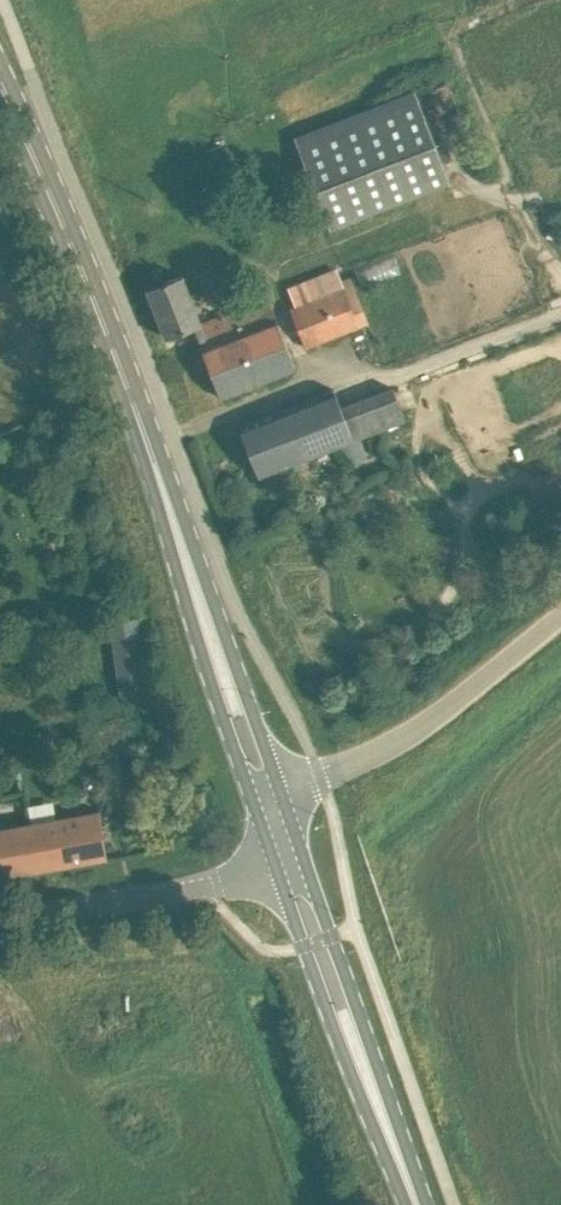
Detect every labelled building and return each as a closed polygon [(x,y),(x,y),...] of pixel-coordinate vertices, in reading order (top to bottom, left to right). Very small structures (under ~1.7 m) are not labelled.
[(415,90),(375,105),(295,136),(327,221),(448,174),(415,90)] [(307,346),(362,324),(368,321),(350,276),(343,279),(338,266),(289,286),(296,304),(291,306),(307,346)] [(167,337),(195,326),(205,321),(185,273),(148,288),(167,337)] [(268,295),(205,321),(195,326),(202,344),(201,344),(222,397),(225,396),(297,367),(268,295)] [(341,404),(335,390),(257,419),(243,424),(240,425),(241,427),(259,473),(259,475),(262,474),(406,419),(393,385),(341,404)] [(120,700),(143,697),(155,695),(153,682),(144,616),(108,622),(118,687),(120,700)] [(99,809),(0,826),(0,876),(107,857),(99,809)]
